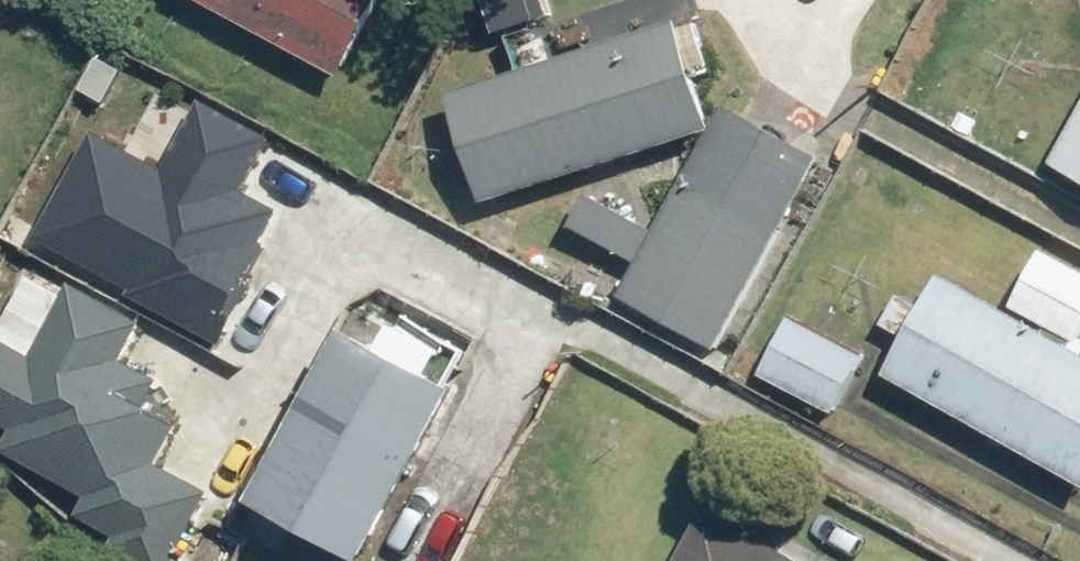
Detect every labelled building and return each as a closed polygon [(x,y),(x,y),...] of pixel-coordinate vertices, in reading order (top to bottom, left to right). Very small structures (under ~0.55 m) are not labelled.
[(350,79),(393,0),(204,0),(350,79)] [(934,0),(877,0),(858,37),(904,60),(934,0)] [(456,99),(487,201),(709,132),(677,30),(456,99)] [(112,129),(43,235),(215,348),(281,249),(270,242),(285,218),(246,192),(276,147),(210,104),(169,166),(112,129)] [(722,107),(709,132),(660,225),(596,192),(575,232),(639,266),(623,297),(729,352),(828,162),(722,107)] [(1055,165),(1079,179),(1079,119),(1055,165)] [(1016,307),(1079,345),(1079,267),(1050,249),(1016,307)] [(946,274),(927,307),(904,293),(883,328),(906,341),(887,373),(1079,487),(1079,354),(946,274)] [(0,333),(0,419),(16,428),(4,450),(93,499),(82,519),(113,536),(99,560),(228,560),(234,549),(200,530),(224,487),(173,459),(192,426),(151,403),(168,373),(137,355),(150,332),(75,290),(40,354),(0,333)] [(794,318),(762,374),(839,418),(871,361),(794,318)] [(463,393),(438,380),(451,355),(401,329),(388,354),(344,331),(253,506),(357,560),(374,560),(463,393)] [(682,560),(948,560),(797,476),(762,538),(710,510),(682,560)]
